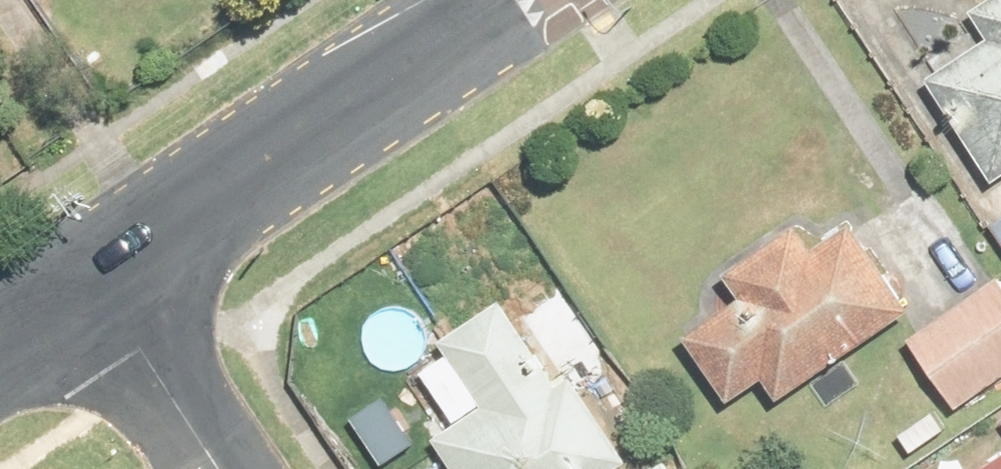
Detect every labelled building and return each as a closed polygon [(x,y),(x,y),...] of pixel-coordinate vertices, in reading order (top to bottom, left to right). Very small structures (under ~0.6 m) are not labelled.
[(986,11),(1000,32),(1000,1),(986,11)] [(936,81),(1000,176),(1000,37),(936,81)] [(922,317),(866,234),(828,259),(802,219),(733,265),(755,299),(693,340),(738,407),(781,379),(794,399),(811,388),(822,404),(857,381),(848,367),(922,317)] [(922,346),(972,414),(1000,392),(1000,288),(922,346)] [(507,308),(446,347),(464,375),(441,389),(463,423),(439,439),(459,468),(640,468),(644,466),(567,346),(542,362),(507,308)]
